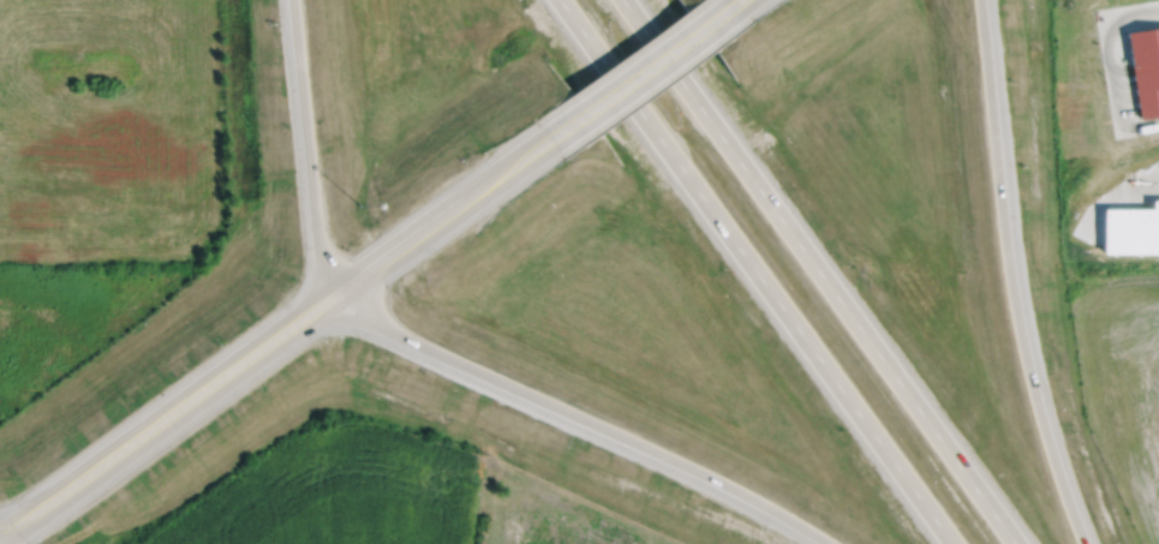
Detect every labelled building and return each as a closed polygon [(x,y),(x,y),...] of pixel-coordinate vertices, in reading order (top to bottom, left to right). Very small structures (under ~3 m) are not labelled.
[(1140,116),(1158,114),(1158,23),(1125,29),(1140,116)] [(1101,252),(1158,253),(1158,195),(1151,195),(1151,204),(1101,204),(1101,252)]
